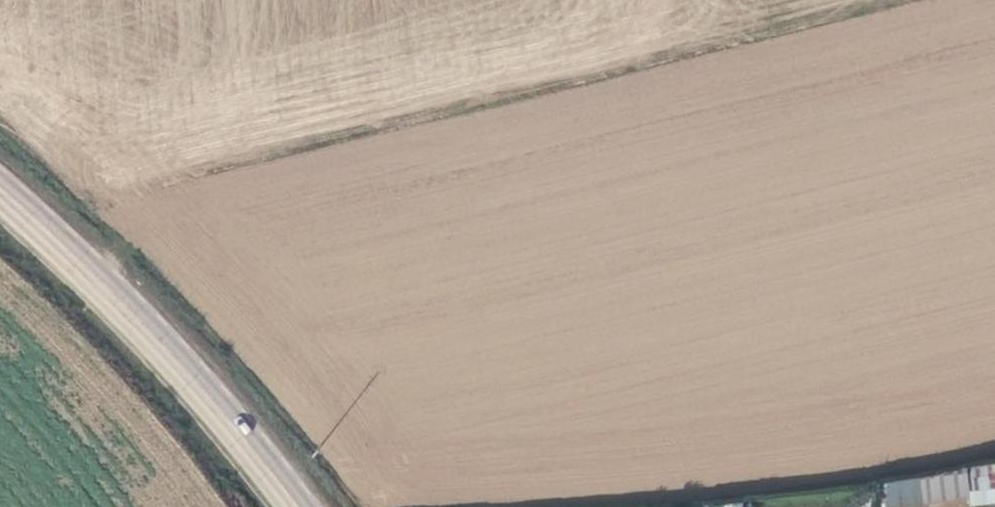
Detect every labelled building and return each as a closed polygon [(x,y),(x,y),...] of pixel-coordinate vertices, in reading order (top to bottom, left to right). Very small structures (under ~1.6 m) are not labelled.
[(880,477),(884,506),(902,506),(965,499),(966,506),(975,506),(994,505),(994,463),(880,477)]
